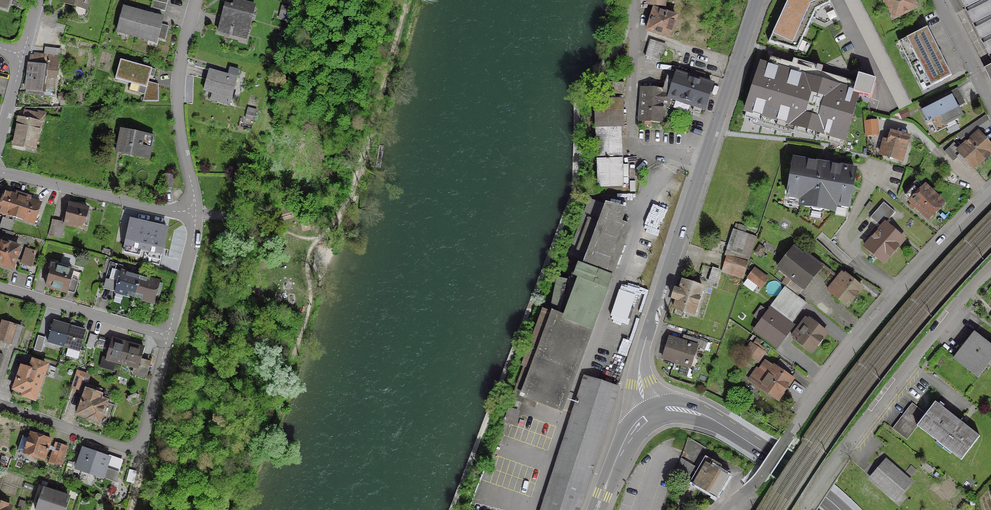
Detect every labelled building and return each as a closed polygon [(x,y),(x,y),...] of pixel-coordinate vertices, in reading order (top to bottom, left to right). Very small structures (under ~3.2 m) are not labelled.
[(5,10),(8,0),(0,0),(0,8),(5,10)] [(87,0),(62,0),(62,2),(84,9),(87,0)] [(163,12),(167,0),(151,0),(149,8),(163,12)] [(768,41),(797,50),(815,9),(830,1),(829,0),(788,0),(768,41)] [(893,19),(916,8),(912,0),(883,0),(893,19)] [(990,63),(990,0),(959,0),(990,63)] [(246,34),(253,6),(237,2),(235,8),(224,5),(217,31),(229,35),(230,30),(246,34)] [(653,6),(653,9),(645,30),(667,38),(675,17),(660,11),(661,7),(653,6)] [(122,8),(115,32),(135,37),(142,14),(122,8)] [(889,63),(892,61),(868,9),(856,14),(873,52),(882,48),(889,63)] [(167,27),(160,25),(161,19),(142,14),(135,37),(155,43),(156,39),(163,41),(167,27)] [(928,28),(900,41),(925,91),(952,77),(928,28)] [(648,41),(644,56),(658,61),(661,48),(663,48),(664,45),(648,41)] [(32,57),(29,57),(24,90),(43,92),(45,75),(55,76),(58,50),(44,48),(43,55),(33,54),(32,57)] [(769,62),(760,59),(743,110),(747,111),(745,116),(751,118),(750,121),(782,131),(794,132),(796,125),(798,126),(797,130),(841,144),(842,139),(846,141),(860,91),(870,94),(876,77),(859,71),(856,81),(822,71),(792,62),(771,56),(769,62)] [(794,57),(792,62),(822,71),(823,65),(817,63),(817,65),(794,57)] [(151,72),(120,62),(115,80),(147,89),(143,102),(159,102),(159,87),(148,83),(151,72)] [(914,104),(893,62),(881,68),(902,110),(914,104)] [(216,102),(228,105),(235,77),(208,70),(202,91),(217,95),(216,102)] [(675,73),(673,79),(666,77),(663,84),(671,87),(669,91),(667,97),(668,98),(668,104),(693,106),(691,111),(699,114),(700,108),(703,109),(711,85),(700,82),(703,74),(689,70),(687,77),(675,73)] [(609,83),(608,94),(622,94),(622,83),(609,83)] [(962,100),(956,89),(944,95),(946,100),(921,112),(926,122),(925,123),(926,124),(930,122),(935,132),(946,127),(944,124),(960,116),(954,104),(962,100)] [(662,104),(668,104),(668,98),(667,97),(669,91),(652,90),(652,93),(641,92),(640,100),(641,100),(639,121),(661,122),(662,104)] [(67,101),(67,93),(58,93),(58,101),(67,101)] [(620,178),(618,99),(594,100),(597,187),(597,186),(597,191),(621,190),(620,186),(628,185),(627,177),(620,178)] [(901,119),(907,116),(905,110),(898,114),(901,119)] [(19,117),(12,145),(33,150),(36,135),(39,135),(43,115),(23,111),(21,118),(19,117)] [(251,124),(254,115),(247,113),(244,123),(251,124)] [(865,136),(879,134),(878,119),(864,120),(865,136)] [(986,155),(990,151),(990,148),(977,133),(980,131),(975,123),(957,135),(964,144),(956,151),(960,156),(958,158),(961,162),(964,160),(972,168),(977,163),(978,164),(987,156),(986,155)] [(879,154),(903,162),(911,135),(890,129),(888,139),(884,137),(879,154)] [(152,137),(119,130),(115,152),(138,157),(139,153),(148,155),(152,137)] [(943,152),(952,162),(957,157),(948,147),(943,152)] [(786,196),(788,198),(793,199),(795,197),(795,195),(801,196),(799,205),(810,207),(812,210),(819,211),(821,209),(832,211),(834,202),(839,202),(839,205),(840,207),(845,208),(847,207),(854,170),(826,165),(826,168),(819,167),(819,164),(792,159),(786,196)] [(163,188),(171,189),(171,175),(163,174),(163,188)] [(914,206),(927,219),(941,204),(923,186),(918,192),(912,186),(904,196),(909,201),(910,203),(907,205),(911,209),(914,206)] [(0,201),(0,213),(14,218),(21,198),(3,192),(0,201)] [(879,192),(872,200),(878,205),(885,197),(879,192)] [(39,204),(21,198),(14,218),(33,224),(39,204)] [(655,213),(666,217),(671,203),(660,199),(655,213)] [(564,397),(628,228),(615,223),(620,210),(623,211),(616,208),(605,206),(588,200),(568,255),(579,259),(570,283),(556,279),(549,312),(542,310),(521,364),(520,366),(522,367),(510,399),(521,403),(524,396),(560,410),(564,397)] [(81,229),(86,209),(68,205),(63,224),(56,222),(52,237),(60,238),(63,224),(81,229)] [(166,229),(129,221),(123,247),(143,251),(141,261),(158,265),(166,229)] [(882,263),(902,240),(884,224),(864,247),(882,263)] [(747,260),(754,237),(734,231),(727,254),(747,260)] [(10,269),(18,248),(8,244),(10,240),(1,237),(0,240),(0,265),(10,269)] [(765,249),(760,246),(755,253),(760,256),(765,249)] [(795,250),(779,270),(803,288),(818,269),(795,250)] [(30,266),(34,254),(24,251),(20,263),(30,266)] [(723,271),(742,277),(746,263),(727,258),(723,271)] [(116,284),(114,292),(133,297),(138,278),(119,272),(121,267),(108,263),(104,280),(116,284)] [(50,266),(45,286),(66,292),(73,294),(77,281),(69,279),(72,272),(50,266)] [(707,282),(713,284),(717,271),(711,269),(707,282)] [(767,278),(755,269),(748,278),(760,287),(767,278)] [(841,273),(836,279),(826,290),(829,292),(829,293),(845,307),(861,288),(844,275),(841,273)] [(158,283),(138,278),(133,297),(152,303),(158,283)] [(672,308),(692,315),(701,288),(681,281),(678,290),(674,289),(671,299),(675,300),(672,308)] [(796,296),(801,290),(789,281),(785,287),(796,296)] [(766,312),(760,307),(752,317),(759,322),(753,329),(777,347),(792,327),(788,324),(804,302),(785,287),(766,312)] [(634,298),(620,294),(612,319),(626,324),(634,298)] [(808,320),(804,317),(790,336),(794,338),(793,339),(811,352),(825,333),(808,320)] [(2,322),(0,328),(0,341),(8,343),(9,340),(15,343),(20,328),(2,322)] [(65,326),(52,322),(47,342),(62,346),(68,326),(65,325),(65,326)] [(71,327),(68,326),(62,346),(67,348),(65,354),(67,357),(76,359),(78,351),(83,331),(71,328),(71,327)] [(973,333),(952,359),(977,378),(989,363),(990,360),(990,347),(973,333)] [(685,336),(682,343),(668,338),(661,358),(689,367),(695,347),(699,349),(702,341),(685,336)] [(42,340),(36,339),(33,351),(39,353),(42,340)] [(126,344),(111,339),(105,359),(121,364),(126,344)] [(142,348),(126,344),(121,364),(133,368),(131,374),(144,378),(148,363),(139,360),(142,348)] [(749,344),(743,352),(757,362),(762,353),(760,352),(762,350),(758,347),(756,349),(749,344)] [(759,386),(759,387),(776,399),(790,380),(787,377),(792,371),(787,368),(788,366),(779,359),(773,367),(764,361),(758,370),(755,369),(749,378),(759,386)] [(22,396),(33,400),(45,366),(31,361),(28,370),(20,367),(12,389),(23,393),(22,396)] [(540,509),(577,509),(616,388),(583,377),(540,509)] [(121,393),(123,386),(113,383),(111,390),(121,393)] [(86,419),(97,423),(105,401),(98,398),(99,395),(85,390),(84,392),(82,391),(81,396),(82,396),(76,414),(87,417),(86,419)] [(934,402),(925,415),(915,426),(960,460),(978,436),(934,402)] [(905,440),(915,426),(925,415),(912,405),(893,430),(905,440)] [(518,411),(507,408),(503,422),(514,425),(518,411)] [(50,441),(30,434),(23,453),(42,459),(45,451),(46,451),(50,441)] [(107,459),(82,450),(76,468),(100,477),(107,459)] [(720,466),(704,456),(698,458),(694,465),(697,467),(689,482),(714,497),(726,476),(719,472),(722,467),(720,466)] [(869,478),(894,499),(909,482),(907,480),(915,471),(910,467),(902,476),(884,460),(869,478)] [(686,479),(693,467),(685,462),(678,474),(686,479)] [(125,482),(131,483),(134,472),(129,470),(125,482)] [(45,488),(37,509),(66,509),(70,497),(45,488)]
